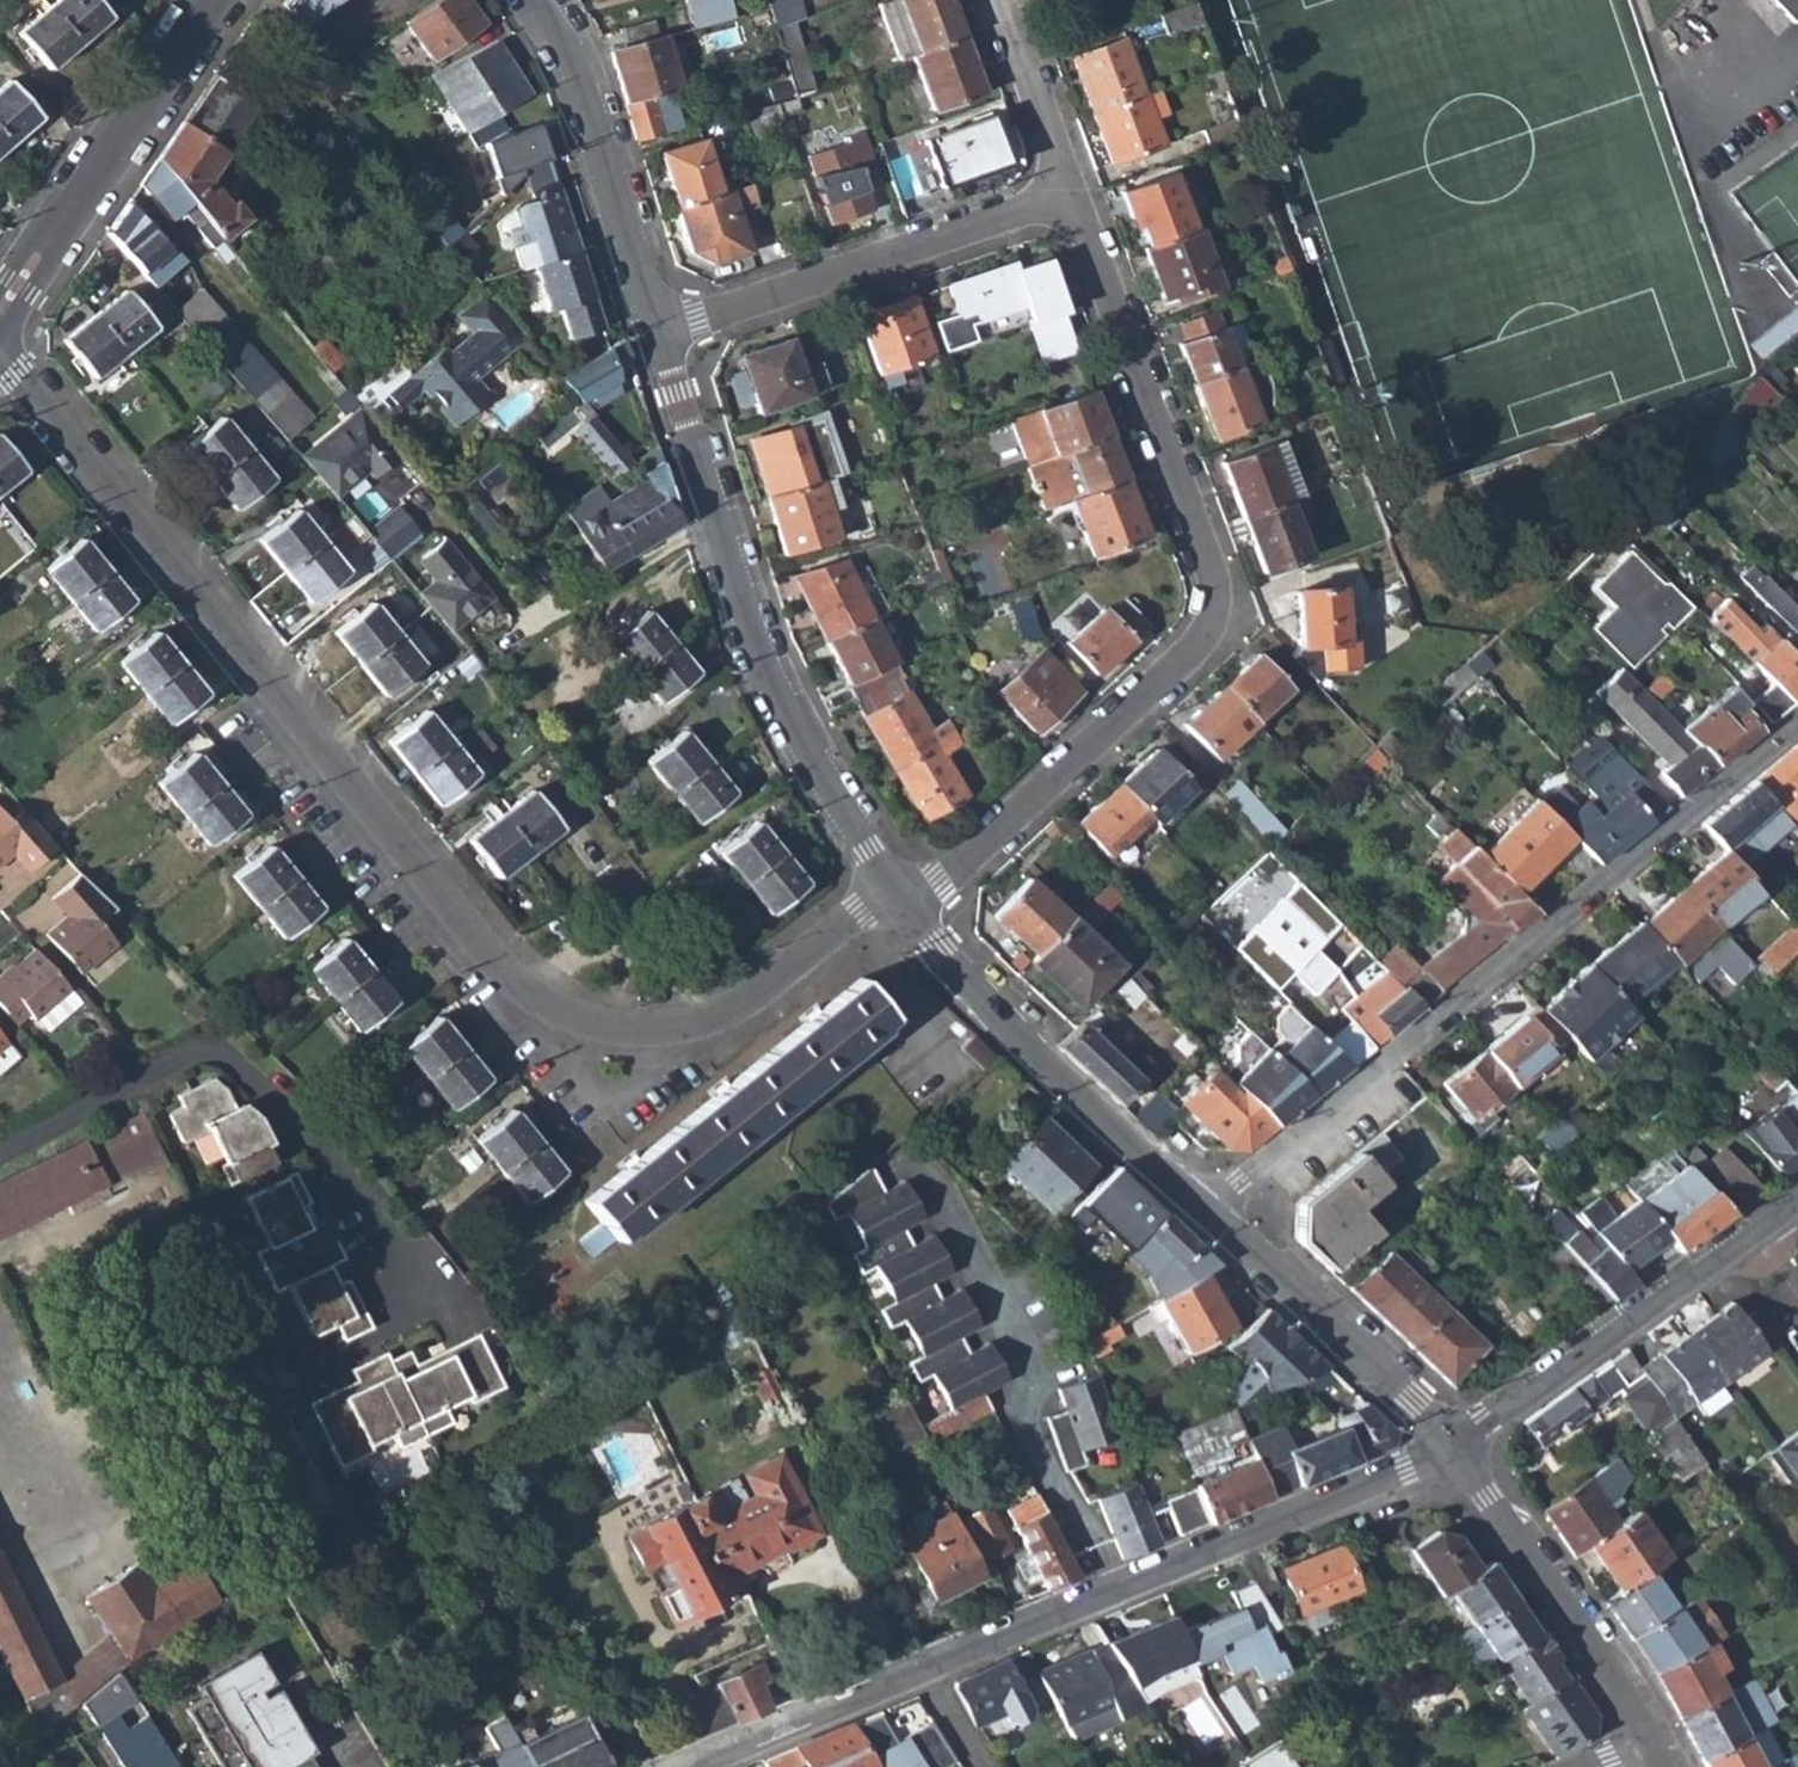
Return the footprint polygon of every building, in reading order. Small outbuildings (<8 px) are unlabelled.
[(78,43),(108,16),(94,0),(53,0),(46,6),(78,43)] [(293,27),(334,0),(282,0),(279,5),(293,27)] [(429,59),(480,23),(464,0),(434,0),(402,23),(429,59)] [(773,28),(791,21),(803,17),(797,0),(764,0),(773,28)] [(897,61),(911,56),(961,38),(948,0),(892,0),(878,5),(897,61)] [(1797,36),(1797,35),(1797,0),(1767,0),(1797,36)] [(1158,16),(1166,38),(1202,25),(1194,3),(1158,16)] [(15,33),(47,70),(78,43),(46,6),(15,33)] [(618,31),(623,47),(661,37),(690,29),(685,11),(618,31)] [(812,91),(791,21),(773,28),(781,56),(794,97),(812,91)] [(608,52),(624,103),(668,89),(676,87),(661,37),(623,47),(608,52)] [(961,38),(911,56),(932,111),(982,94),(961,38)] [(1072,61),(1092,117),(1144,98),(1125,42),(1072,61)] [(428,78),(464,136),(527,96),(494,43),(428,78)] [(745,67),(758,108),(776,102),(794,97),(781,56),(745,67)] [(180,123),(225,155),(257,105),(212,76),(180,123)] [(6,144),(37,117),(7,82),(0,88),(0,136),(6,144)] [(624,103),(636,139),(679,126),(668,89),(624,103)] [(1092,117),(1111,166),(1163,148),(1144,98),(1092,117)] [(740,113),(747,135),(784,124),(776,102),(758,108),(740,113)] [(925,141),(942,188),(1007,164),(991,117),(925,141)] [(490,137),(507,190),(520,178),(518,169),(563,154),(553,120),(520,132),(500,132),(490,137)] [(1202,135),(1208,151),(1243,138),(1237,122),(1202,135)] [(153,163),(218,242),(246,217),(233,201),(229,205),(209,180),(225,155),(180,123),(153,163)] [(809,158),(830,225),(872,211),(859,176),(873,171),(861,135),(846,139),(848,144),(809,158)] [(658,152),(675,207),(718,194),(700,140),(658,152)] [(182,217),(211,252),(220,244),(218,242),(153,163),(137,186),(166,219),(181,206),(186,213),(182,217)] [(1137,218),(1147,248),(1193,232),(1173,176),(1121,196),(1130,220),(1137,218)] [(689,251),(713,263),(748,251),(733,201),(753,195),(750,184),(718,194),(675,207),(689,251)] [(505,231),(517,273),(529,269),(574,254),(552,185),(534,190),(528,195),(530,201),(517,205),(509,211),(514,228),(505,231)] [(103,235),(150,288),(181,260),(128,199),(103,235)] [(431,227),(447,246),(463,232),(447,213),(431,227)] [(1142,250),(1163,306),(1218,286),(1204,250),(1215,246),(1208,227),(1193,232),(1147,248),(1142,250)] [(230,255),(243,271),(256,260),(242,244),(230,255)] [(554,308),(564,341),(598,330),(574,254),(529,269),(543,312),(554,308)] [(1279,276),(1292,272),(1287,258),(1280,261),(1276,270),(1279,276)] [(1014,267),(948,289),(959,320),(952,323),(951,319),(934,325),(944,354),(976,344),(969,325),(1026,306),(1033,323),(1028,325),(1042,364),(1072,353),(1058,315),(1062,313),(1045,264),(1016,273),(1014,267)] [(161,300),(184,327),(210,302),(188,276),(161,300)] [(92,317),(121,352),(153,327),(123,292),(92,317)] [(859,318),(880,377),(933,359),(913,300),(859,318)] [(184,327),(284,441),(310,418),(210,302),(184,327)] [(1763,339),(1773,350),(1797,328),(1797,309),(1763,339)] [(1191,384),(1236,368),(1222,330),(1215,314),(1180,327),(1186,341),(1177,345),(1191,384)] [(63,341),(92,376),(121,352),(92,317),(63,341)] [(1239,325),(1222,330),(1236,368),(1253,361),(1239,325)] [(450,430),(489,398),(473,380),(493,363),(471,337),(445,359),(439,352),(407,379),(385,398),(398,413),(419,395),(450,430)] [(556,377),(574,398),(629,365),(621,339),(556,377)] [(757,413),(807,396),(798,370),(789,340),(739,357),(757,413)] [(385,398),(407,379),(381,352),(341,389),(355,406),(377,389),(385,398)] [(1191,384),(1212,440),(1268,420),(1261,401),(1271,399),(1270,383),(1261,359),(1253,361),(1236,368),(1191,384)] [(813,366),(798,370),(807,396),(821,391),(813,366)] [(1719,421),(1736,439),(1774,392),(1758,375),(1719,421)] [(1050,458),(1054,456),(1109,436),(1092,391),(1010,422),(1027,466),(1050,458)] [(354,471),(360,466),(369,477),(395,454),(361,413),(350,422),(347,419),(308,453),(311,456),(303,463),(333,497),(359,475),(354,471)] [(575,429),(614,476),(629,464),(589,417),(575,429)] [(180,448),(206,482),(244,451),(217,418),(180,448)] [(749,441),(766,497),(832,478),(829,466),(816,421),(749,441)] [(1126,480),(1109,436),(1054,456),(1050,458),(1027,466),(1044,511),(1069,502),(1126,480)] [(23,471),(0,442),(0,489),(23,471)] [(1221,466),(1240,519),(1286,502),(1299,497),(1280,444),(1221,466)] [(642,479),(677,521),(655,449),(629,464),(642,479)] [(206,482),(231,511),(268,481),(244,451),(206,482)] [(766,497),(783,555),(838,539),(829,511),(840,508),(832,478),(766,497)] [(677,521),(642,479),(607,502),(597,486),(570,504),(565,496),(556,503),(600,571),(678,525),(677,521)] [(1069,502),(1090,558),(1146,536),(1126,480),(1069,502)] [(1240,519),(1261,575),(1306,558),(1286,502),(1240,519)] [(394,508),(364,533),(376,547),(405,520),(394,508)] [(256,542),(281,573),(319,543),(293,512),(256,542)] [(405,520),(376,547),(388,561),(418,535),(405,520)] [(41,569),(67,602),(105,572),(79,540),(41,569)] [(438,575),(434,579),(416,593),(449,631),(490,596),(443,540),(423,557),(425,560),(438,575)] [(281,573),(306,604),(344,575),(319,543),(281,573)] [(1618,667),(1623,672),(1662,634),(1656,628),(1662,623),(1667,629),(1691,606),(1632,545),(1596,580),(1616,601),(1584,632),(1618,667)] [(438,575),(425,560),(421,563),(434,579),(438,575)] [(794,577),(825,641),(869,619),(871,618),(843,561),(794,577)] [(1797,655),(1797,611),(1796,610),(1752,564),(1738,578),(1789,629),(1794,634),(1785,642),(1797,655)] [(67,602),(92,632),(129,602),(105,572),(67,602)] [(1321,649),(1321,672),(1353,671),(1352,624),(1343,624),(1342,591),(1298,593),(1300,649),(1321,649)] [(1724,599),(1757,634),(1764,628),(1730,593),(1724,599)] [(1724,599),(1704,618),(1788,705),(1797,697),(1797,663),(1764,628),(1757,634),(1724,599)] [(331,634),(358,667),(395,637),(368,604),(331,634)] [(1065,646),(1095,677),(1145,631),(1122,605),(1107,618),(1102,614),(1065,646)] [(608,641),(633,672),(670,643),(644,611),(608,641)] [(891,662),(869,619),(825,641),(846,683),(891,662)] [(1789,629),(1780,638),(1785,642),(1794,634),(1789,629)] [(117,663),(142,694),(180,664),(155,633),(117,663)] [(358,667),(382,697),(418,667),(395,637),(358,667)] [(633,672),(657,702),(693,671),(670,643),(633,672)] [(996,694),(1032,733),(1077,693),(1041,654),(996,694)] [(1222,688),(1252,722),(1289,689),(1257,655),(1222,688)] [(142,694),(167,725),(205,695),(180,664),(142,694)] [(1657,775),(1676,798),(1714,766),(1677,728),(1623,672),(1618,667),(1594,691),(1663,762),(1669,763),(1657,775)] [(1449,702),(1466,682),(1455,672),(1437,692),(1449,702)] [(1727,686),(1677,728),(1714,766),(1755,732),(1737,710),(1743,705),(1727,686)] [(1182,725),(1215,760),(1254,724),(1252,722),(1222,688),(1182,725)] [(862,717),(892,769),(954,733),(946,721),(928,731),(906,693),(862,717)] [(385,744),(410,775),(448,744),(423,714),(385,744)] [(645,759),(669,790),(705,761),(680,731),(645,759)] [(892,769),(920,817),(962,792),(941,754),(959,743),(954,733),(892,769)] [(1790,826),(1797,819),(1797,743),(1752,781),(1775,808),(1790,826)] [(410,775),(436,806),(474,775),(448,744),(410,775)] [(1147,819),(1154,826),(1192,790),(1155,751),(1117,787),(1147,819)] [(156,784),(182,816),(219,786),(193,754),(156,784)] [(1347,778),(1359,791),(1386,766),(1373,754),(1347,778)] [(1600,767),(1613,780),(1622,789),(1648,822),(1664,808),(1614,755),(1600,767)] [(669,790),(693,819),(728,792),(705,761),(669,790)] [(1593,798),(1585,804),(1596,817),(1589,824),(1612,851),(1648,822),(1622,789),(1613,780),(1600,767),(1579,784),(1593,798)] [(1231,791),(1271,834),(1282,824),(1243,781),(1231,791)] [(1721,852),(1775,808),(1752,781),(1698,826),(1721,852)] [(182,816),(207,847),(244,817),(219,786),(182,816)] [(1076,825),(1106,857),(1147,819),(1117,787),(1076,825)] [(498,817),(527,854),(558,828),(529,792),(498,817)] [(1535,802),(1477,856),(1514,894),(1572,841),(1557,824),(1535,802)] [(1583,802),(1557,824),(1572,841),(1595,864),(1612,851),(1589,824),(1596,817),(1585,804),(1583,802)] [(14,850),(30,868),(54,846),(18,806),(6,817),(0,809),(0,862),(14,850)] [(1431,885),(1454,909),(1458,934),(1399,987),(1422,1009),(1535,916),(1514,894),(1477,856),(1436,816),(1423,828),(1434,839),(1438,836),(1442,840),(1434,849),(1450,866),(1431,885)] [(466,844),(495,880),(527,854),(498,817),(466,844)] [(718,852),(742,883),(778,854),(754,823),(718,852)] [(232,877),(258,909),(295,879),(269,848),(232,877)] [(1677,889),(1714,928),(1757,891),(1723,853),(1677,889)] [(742,883),(768,914),(803,885),(778,854),(742,883)] [(1286,1006),(1295,1016),(1318,993),(1362,950),(1266,854),(1196,918),(1286,1006)] [(48,932),(82,970),(116,940),(101,922),(116,909),(78,873),(52,895),(69,913),(48,932)] [(258,909),(283,939),(319,909),(295,879),(258,909)] [(993,917),(1034,958),(1070,921),(1028,880),(993,917)] [(1677,889),(1637,926),(1673,964),(1673,965),(1714,928),(1677,889)] [(1028,964),(1076,1011),(1117,968),(1070,921),(1034,958),(1028,964)] [(1623,1005),(1673,964),(1637,926),(1636,924),(1585,966),(1623,1005)] [(1759,978),(1797,946),(1797,936),(1792,929),(1748,966),(1759,978)] [(308,969),(333,1000),(369,971),(344,939),(308,969)] [(15,1021),(29,1008),(35,1014),(37,1012),(69,983),(35,944),(1,975),(0,974),(0,1004),(15,1021)] [(1585,966),(1538,1012),(1568,1042),(1584,1059),(1605,1080),(1614,1071),(1615,1063),(1598,1046),(1631,1014),(1623,1005),(1585,966)] [(333,1000),(357,1030),(393,1001),(369,971),(333,1000)] [(1144,998),(1156,986),(1140,971),(1128,983),(1144,998)] [(1367,1019),(1387,1038),(1422,1009),(1399,987),(1385,972),(1357,999),(1372,1015),(1367,1019)] [(583,1203),(612,1239),(639,1217),(644,1223),(679,1194),(675,1188),(731,1143),(735,1149),(771,1120),(766,1114),(822,1069),(827,1075),(861,1047),(856,1041),(887,1016),(857,980),(583,1203)] [(80,996),(69,983),(37,1012),(48,1025),(80,996)] [(1117,993),(1134,1009),(1144,998),(1128,983),(1117,993)] [(1372,1050),(1318,993),(1295,1016),(1349,1069),(1372,1050)] [(1267,1049),(1316,1096),(1339,1077),(1349,1069),(1295,1016),(1286,1006),(1274,1017),(1276,1030),(1281,1037),(1267,1049)] [(1482,1052),(1512,1087),(1535,1068),(1545,1080),(1563,1066),(1553,1054),(1568,1042),(1538,1012),(1535,1008),(1482,1052)] [(1056,1049),(1119,1107),(1141,1083),(1104,1048),(1108,1043),(1102,1038),(1098,1042),(1090,1035),(1104,1020),(1095,1013),(1056,1049)] [(399,1049),(424,1081),(460,1052),(435,1020),(399,1049)] [(1221,1073),(1242,1093),(1245,1096),(1278,1127),(1315,1097),(1316,1096),(1267,1049),(1248,1031),(1234,1047),(1234,1061),(1221,1073)] [(424,1081),(448,1111),(484,1081),(460,1052),(424,1081)] [(1443,1085),(1472,1120),(1512,1087),(1482,1052),(1443,1085)] [(1227,1152),(1247,1153),(1278,1127),(1245,1096),(1242,1093),(1238,1097),(1212,1072),(1179,1106),(1227,1152)] [(221,1166),(230,1184),(275,1162),(267,1145),(272,1143),(257,1116),(245,1122),(240,1110),(238,1110),(229,1092),(214,1079),(180,1096),(186,1108),(171,1115),(184,1142),(211,1129),(228,1163),(221,1166)] [(1154,1130),(1175,1104),(1157,1090),(1136,1115),(1154,1130)] [(240,1110),(245,1122),(257,1116),(247,1107),(240,1110)] [(1789,1126),(1771,1107),(1743,1132),(1786,1176),(1797,1167),(1797,1118),(1789,1126)] [(140,1112),(81,1141),(92,1164),(106,1190),(165,1161),(140,1112)] [(474,1142),(497,1173),(534,1143),(510,1113),(474,1142)] [(1000,1168),(1050,1213),(1093,1167),(1042,1120),(1000,1168)] [(1537,1140),(1551,1156),(1574,1135),(1559,1121),(1537,1140)] [(1295,1242),(1328,1271),(1373,1233),(1358,1217),(1394,1186),(1384,1174),(1401,1160),(1380,1135),(1295,1205),(1295,1242)] [(64,1202),(70,1213),(107,1194),(106,1190),(92,1164),(81,1141),(0,1182),(0,1234),(64,1202)] [(497,1173),(522,1204),(559,1175),(534,1143),(497,1173)] [(1703,1184),(1684,1163),(1681,1160),(1673,1151),(1663,1161),(1660,1157),(1624,1183),(1641,1198),(1655,1215),(1663,1225),(1672,1236),(1682,1251),(1731,1215),(1703,1184)] [(1514,1193),(1534,1174),(1517,1157),(1497,1175),(1514,1193)] [(1731,1215),(1755,1198),(1763,1192),(1731,1160),(1703,1184),(1731,1215)] [(845,1212),(864,1248),(902,1228),(924,1216),(905,1179),(882,1192),(868,1166),(822,1203),(831,1220),(845,1212)] [(257,1253),(267,1272),(334,1239),(324,1220),(314,1225),(309,1228),(294,1198),(299,1195),(305,1193),(295,1173),(245,1197),(269,1247),(257,1253)] [(1120,1197),(1140,1215),(1152,1201),(1132,1183),(1120,1197)] [(299,1195),(294,1198),(309,1228),(314,1225),(299,1195)] [(1612,1254),(1625,1271),(1672,1236),(1663,1225),(1655,1215),(1641,1198),(1617,1216),(1603,1197),(1580,1214),(1612,1254)] [(1130,1225),(1166,1257),(1180,1270),(1190,1261),(1195,1265),(1207,1252),(1152,1201),(1140,1215),(1130,1225)] [(1564,1245),(1615,1299),(1636,1284),(1625,1271),(1612,1254),(1603,1262),(1558,1215),(1546,1226),(1564,1245)] [(1527,1243),(1595,1314),(1615,1299),(1564,1245),(1546,1226),(1527,1243)] [(874,1266),(893,1302),(931,1282),(952,1270),(933,1233),(911,1246),(902,1228),(864,1248),(850,1256),(860,1274),(874,1266)] [(334,1239),(267,1272),(276,1292),(288,1286),(312,1335),(336,1324),(345,1341),(370,1328),(347,1281),(342,1284),(337,1287),(327,1267),(332,1264),(343,1258),(334,1239)] [(1369,1269),(1357,1280),(1349,1290),(1411,1347),(1446,1308),(1387,1254),(1371,1271),(1369,1269)] [(1158,1264),(1178,1283),(1195,1265),(1190,1261),(1180,1270),(1166,1257),(1158,1264)] [(332,1264),(327,1267),(337,1287),(342,1284),(332,1264)] [(1336,1279),(1349,1290),(1357,1280),(1347,1270),(1336,1279)] [(1185,1331),(1195,1349),(1232,1330),(1201,1275),(1154,1301),(1164,1319),(1169,1317),(1179,1334),(1185,1331)] [(902,1320),(922,1356),(960,1336),(980,1324),(961,1288),(940,1299),(931,1282),(893,1302),(879,1310),(889,1328),(902,1320)] [(1686,1335),(1721,1384),(1767,1351),(1762,1343),(1744,1319),(1732,1302),(1686,1335)] [(1411,1347),(1452,1383),(1487,1344),(1446,1308),(1411,1347)] [(1269,1310),(1240,1339),(1250,1359),(1237,1366),(1234,1374),(1248,1402),(1298,1380),(1332,1367),(1269,1310)] [(1762,1343),(1772,1336),(1754,1312),(1744,1319),(1762,1343)] [(1120,1322),(1086,1339),(1093,1357),(1106,1348),(1109,1340),(1116,1337),(1123,1328),(1120,1322)] [(1674,1418),(1721,1384),(1686,1335),(1640,1368),(1644,1373),(1662,1400),(1667,1408),(1674,1417),(1674,1418)] [(408,1353),(389,1362),(425,1435),(450,1422),(443,1406),(467,1394),(470,1401),(502,1385),(477,1336),(428,1360),(431,1365),(417,1372),(414,1366),(408,1353)] [(931,1374),(951,1410),(962,1404),(984,1393),(1009,1379),(990,1342),(969,1353),(960,1336),(922,1356),(908,1364),(918,1382),(931,1374)] [(1526,1422),(1542,1446),(1620,1390),(1646,1433),(1648,1431),(1652,1437),(1676,1421),(1674,1418),(1674,1417),(1667,1408),(1662,1400),(1644,1373),(1640,1368),(1627,1349),(1526,1422)] [(399,1447),(425,1435),(389,1362),(385,1353),(351,1370),(357,1381),(361,1388),(344,1396),(340,1388),(308,1404),(338,1466),(370,1450),(367,1443),(391,1431),(399,1447)] [(428,1360),(414,1366),(417,1372),(431,1365),(428,1360)] [(744,1377),(760,1407),(778,1396),(762,1367),(744,1377)] [(1332,1367),(1298,1380),(1311,1393),(1343,1379),(1332,1367)] [(1082,1450),(1120,1436),(1108,1400),(1099,1374),(1058,1388),(1066,1410),(1047,1417),(1067,1472),(1088,1464),(1082,1450)] [(357,1381),(340,1388),(344,1396),(361,1388),(357,1381)] [(962,1404),(969,1419),(991,1407),(984,1393),(962,1404)] [(874,1416),(892,1450),(921,1435),(917,1428),(903,1401),(874,1416)] [(949,1430),(969,1419),(962,1404),(951,1410),(941,1415),(949,1430)] [(1341,1421),(1344,1428),(1294,1449),(1284,1426),(1250,1440),(1258,1460),(1274,1498),(1397,1446),(1401,1432),(1372,1405),(1353,1424),(1350,1417),(1341,1421)] [(1235,1408),(1202,1422),(1207,1436),(1223,1429),(1225,1435),(1244,1427),(1235,1408)] [(925,1443),(949,1430),(941,1415),(917,1428),(921,1435),(925,1443)] [(1650,1438),(1679,1481),(1705,1463),(1676,1421),(1652,1437),(1650,1438)] [(1790,1482),(1797,1479),(1797,1481),(1797,1431),(1770,1451),(1790,1482)] [(692,1498),(731,1572),(733,1571),(780,1547),(781,1548),(813,1531),(772,1456),(741,1472),(752,1494),(740,1500),(729,1479),(692,1498)] [(1258,1460),(1195,1485),(1196,1488),(1211,1523),(1274,1498),(1258,1460)] [(1544,1509),(1576,1555),(1591,1544),(1619,1525),(1605,1504),(1616,1496),(1608,1484),(1614,1478),(1606,1468),(1544,1509)] [(1115,1539),(1123,1559),(1162,1543),(1137,1482),(1098,1498),(1115,1539)] [(1211,1523),(1196,1488),(1167,1500),(1182,1535),(1211,1523)] [(379,1502),(393,1528),(409,1519),(395,1494),(379,1502)] [(1009,1512),(1028,1549),(1044,1579),(1049,1590),(1081,1577),(1073,1561),(1039,1496),(1009,1512)] [(656,1557),(686,1615),(739,1587),(741,1586),(733,1571),(731,1572),(692,1498),(625,1536),(640,1565),(656,1557)] [(1715,1512),(1720,1521),(1737,1510),(1731,1501),(1715,1512)] [(904,1539),(928,1583),(936,1598),(955,1588),(981,1573),(943,1502),(926,1512),(932,1524),(904,1539)] [(904,1539),(932,1524),(926,1512),(924,1508),(911,1516),(914,1520),(899,1529),(904,1539)] [(1609,1562),(1625,1586),(1649,1569),(1659,1562),(1668,1556),(1637,1512),(1619,1525),(1591,1544),(1606,1564),(1609,1562)] [(972,1531),(989,1561),(1010,1550),(994,1520),(972,1531)] [(1415,1550),(1447,1597),(1453,1593),(1481,1572),(1455,1539),(1439,1534),(1415,1550)] [(90,1597),(113,1633),(131,1660),(229,1594),(204,1556),(183,1571),(166,1546),(90,1597)] [(1286,1570),(1304,1612),(1361,1588),(1343,1546),(1286,1570)] [(1031,1586),(1044,1579),(1028,1549),(1015,1557),(1031,1586)] [(1453,1593),(1477,1629),(1520,1598),(1495,1562),(1481,1572),(1453,1593)] [(1659,1562),(1649,1569),(1676,1609),(1687,1602),(1659,1562)] [(1634,1639),(1676,1609),(1649,1569),(1625,1586),(1606,1599),(1634,1639)] [(21,1695),(59,1675),(7,1572),(0,1576),(0,1653),(21,1695)] [(966,1607),(955,1588),(936,1598),(928,1583),(919,1589),(937,1622),(966,1607)] [(1248,1665),(1255,1683),(1273,1677),(1288,1672),(1279,1649),(1275,1650),(1263,1622),(1256,1624),(1248,1605),(1177,1633),(1172,1622),(1184,1617),(1173,1589),(1107,1617),(1128,1665),(1184,1643),(1192,1663),(1217,1653),(1226,1674),(1248,1665)] [(1687,1602),(1676,1609),(1701,1647),(1713,1640),(1722,1636),(1697,1594),(1687,1602)] [(1471,1676),(1501,1664),(1543,1633),(1520,1598),(1477,1629),(1451,1640),(1458,1660),(1471,1676)] [(1657,1672),(1701,1647),(1676,1609),(1634,1639),(1657,1672)] [(1028,1651),(1075,1740),(1121,1719),(1119,1716),(1146,1704),(1095,1622),(1028,1651)] [(113,1633),(59,1675),(74,1707),(117,1672),(131,1660),(113,1633)] [(1511,1699),(1519,1712),(1536,1704),(1573,1676),(1543,1633),(1501,1664),(1521,1693),(1511,1699)] [(1657,1672),(1681,1717),(1725,1693),(1714,1671),(1726,1664),(1713,1640),(1701,1647),(1657,1672)] [(952,1683),(975,1726),(995,1713),(1001,1709),(1004,1716),(1010,1720),(1022,1714),(1027,1707),(1026,1704),(1048,1696),(1028,1651),(952,1683)] [(247,1655),(195,1686),(204,1700),(185,1711),(218,1766),(314,1766),(247,1655)] [(757,1661),(716,1678),(718,1683),(702,1690),(718,1725),(770,1704),(759,1676),(762,1674),(757,1661)] [(74,1707),(59,1675),(21,1695),(41,1735),(74,1707)] [(1573,1676),(1536,1704),(1525,1711),(1537,1727),(1541,1724),(1563,1755),(1593,1733),(1599,1715),(1573,1676)] [(1704,1759),(1746,1735),(1765,1726),(1772,1722),(1749,1680),(1725,1693),(1681,1717),(1704,1759)] [(761,1760),(767,1766),(794,1766),(805,1760),(809,1766),(876,1766),(875,1764),(879,1762),(883,1766),(943,1766),(957,1758),(932,1720),(899,1741),(893,1744),(886,1733),(891,1730),(879,1710),(761,1760)] [(532,1766),(611,1766),(581,1711),(534,1733),(526,1718),(508,1726),(514,1736),(527,1757),(532,1766)] [(1765,1726),(1746,1735),(1704,1759),(1708,1766),(1763,1766),(1752,1745),(1770,1735),(1765,1726)] [(891,1730),(886,1733),(893,1744),(899,1741),(891,1730)] [(1752,1745),(1763,1766),(1773,1766),(1784,1761),(1770,1735),(1752,1745)] [(527,1757),(514,1736),(494,1746),(505,1766),(532,1766),(527,1757)] [(1787,1759),(1791,1766),(1797,1766),(1797,1756),(1797,1754),(1787,1759)]
